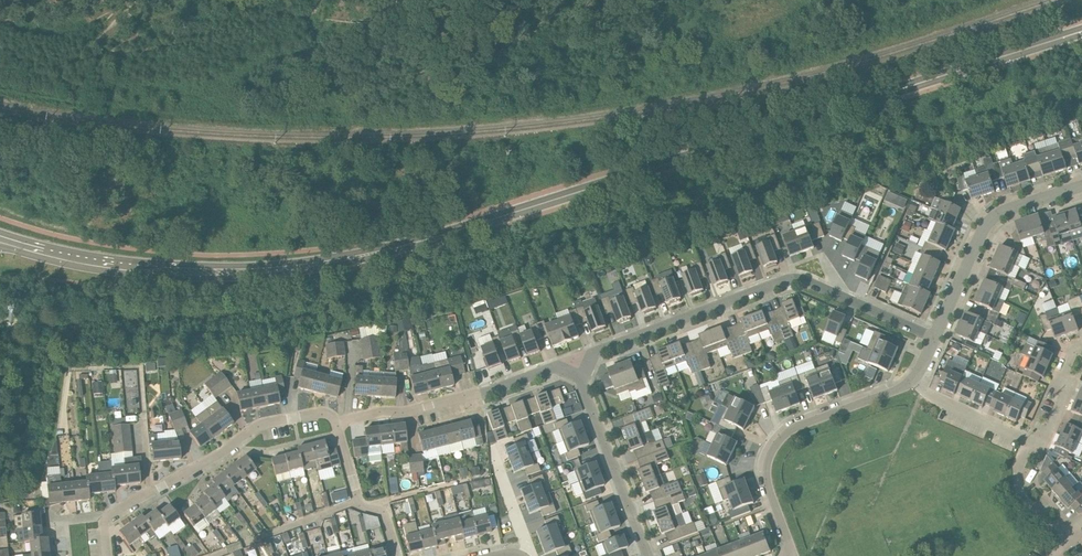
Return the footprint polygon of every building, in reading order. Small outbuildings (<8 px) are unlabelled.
[(1062,131),(1068,129),(1066,123),(1060,125),(1062,131)] [(1061,133),(1058,125),(1051,128),(1052,132),(1057,134),(1061,133)] [(1081,165),(1081,136),(1071,139),(1065,141),(1070,157),(1076,155),(1079,165),(1081,165)] [(1047,147),(1055,173),(1067,169),(1064,159),(1070,157),(1065,141),(1058,143),(1047,147)] [(1044,177),(1055,173),(1047,147),(1029,153),(1034,168),(1040,167),(1044,177)] [(1013,165),(1019,185),(1031,181),(1028,171),(1034,168),(1029,153),(1022,155),(1024,162),(1013,165)] [(984,161),(986,166),(975,170),(983,196),(995,192),(992,182),(998,180),(993,164),(994,164),(992,158),(984,161)] [(1008,188),(1019,185),(1013,165),(1011,158),(994,164),(993,164),(998,180),(1004,178),(1008,188)] [(972,200),(983,196),(975,170),(957,175),(962,191),(968,189),(972,200)] [(888,192),(884,201),(892,204),(896,195),(888,192)] [(935,198),(931,208),(933,209),(938,211),(957,220),(961,209),(956,207),(959,201),(953,198),(949,196),(946,195),(944,194),(941,200),(935,198)] [(933,209),(928,220),(938,224),(938,223),(952,230),(953,229),(957,220),(938,211),(933,209)] [(1080,221),(1077,210),(1065,214),(1073,241),(1081,238),(1081,220),(1080,221)] [(841,211),(830,236),(842,242),(843,239),(849,225),(852,219),(853,217),(841,211)] [(1055,245),(1055,246),(1073,241),(1065,214),(1053,218),(1056,228),(1050,230),(1055,245)] [(818,215),(811,218),(814,224),(821,221),(818,215)] [(1044,234),(1044,232),(1039,215),(1027,219),(1033,238),(1044,234)] [(1021,241),(1033,238),(1027,219),(1015,223),(1018,233),(1012,235),(1014,242),(1013,244),(1023,249),(1021,241)] [(906,222),(903,229),(908,231),(912,224),(906,222)] [(819,223),(813,226),(818,239),(824,237),(825,236),(820,223),(819,223)] [(938,224),(933,233),(951,241),(956,230),(953,229),(952,230),(938,223),(938,224)] [(850,242),(843,256),(855,262),(856,259),(862,245),(866,236),(854,231),(856,228),(849,225),(843,239),(850,242)] [(807,228),(795,232),(803,253),(814,248),(812,241),(818,239),(813,226),(807,228)] [(1055,245),(1050,230),(1044,232),(1044,234),(1048,247),(1055,245)] [(738,233),(741,240),(748,238),(745,231),(738,233)] [(795,232),(783,237),(791,257),(803,253),(795,232)] [(925,241),(923,248),(941,256),(944,250),(946,251),(951,241),(933,233),(929,243),(925,241)] [(780,250),(781,250),(775,234),(768,237),(769,242),(757,247),(764,268),(767,267),(767,268),(766,268),(767,269),(777,265),(776,265),(776,264),(778,263),(774,251),(780,249),(780,250)] [(897,243),(893,252),(902,256),(904,251),(900,249),(902,245),(897,243)] [(755,259),(756,259),(751,244),(743,247),(745,252),(732,256),(739,276),(739,277),(742,276),(742,278),(752,275),(752,274),(751,273),(754,272),(753,271),(749,261),(755,258),(755,259)] [(996,257),(1013,265),(1018,267),(1023,256),(1025,257),(1025,256),(1023,249),(1013,244),(1011,250),(1001,246),(996,257)] [(862,245),(856,259),(862,262),(856,276),(868,281),(880,254),(868,248),(862,245)] [(922,255),(918,265),(936,273),(941,263),(938,262),(941,256),(923,248),(920,254),(922,255)] [(720,261),(707,266),(715,286),(717,285),(718,287),(717,287),(717,288),(728,284),(727,283),(726,282),(728,281),(724,270),(730,268),(730,269),(732,268),(726,253),(718,256),(720,261)] [(1027,284),(1008,276),(1013,265),(996,257),(991,268),(1000,273),(998,279),(1012,285),(1013,285),(1024,290),(1027,284)] [(706,278),(707,277),(701,262),(693,265),(695,270),(682,275),(690,295),(689,295),(690,296),(692,295),(693,296),(692,296),(692,297),(703,293),(702,292),(702,293),(701,291),(704,290),(703,290),(699,279),(705,277),(706,278)] [(885,262),(881,273),(888,276),(891,270),(889,270),(891,266),(891,265),(885,262)] [(913,263),(908,273),(913,275),(914,275),(932,283),(936,273),(918,265),(913,263)] [(908,273),(904,283),(907,284),(907,285),(913,287),(927,293),(928,292),(932,283),(914,275),(913,275),(908,273)] [(880,275),(874,288),(880,290),(886,278),(880,275)] [(679,300),(681,299),(673,278),(661,283),(659,278),(651,281),(656,296),(658,296),(657,295),(663,293),(668,304),(670,303),(670,304),(670,305),(680,301),(679,301),(679,300)] [(886,278),(880,290),(886,293),(892,281),(886,278)] [(980,291),(1005,302),(1010,291),(1012,285),(1019,288),(1013,285),(1012,285),(998,279),(995,284),(985,280),(980,291)] [(1054,280),(1048,282),(1051,289),(1057,286),(1054,280)] [(902,293),(902,294),(926,304),(931,294),(928,292),(927,293),(913,287),(907,285),(902,293)] [(656,307),(656,308),(649,288),(636,292),(634,287),(626,290),(632,305),(633,305),(632,304),(638,302),(642,313),(645,312),(645,314),(645,315),(655,311),(655,310),(654,309),(657,308),(656,307)] [(1000,313),(1005,302),(980,291),(975,303),(985,307),(983,313),(997,319),(1000,313)] [(902,294),(897,304),(904,307),(921,315),(926,304),(902,294)] [(1081,303),(1079,296),(1073,299),(1079,314),(1081,313),(1081,303)] [(608,314),(614,311),(618,323),(620,322),(621,323),(620,324),(631,320),(630,320),(629,318),(631,318),(624,297),(611,302),(609,297),(601,300),(607,315),(608,315),(608,314)] [(1060,316),(1067,335),(1079,331),(1073,316),(1079,314),(1073,299),(1067,301),(1071,312),(1060,316)] [(774,312),(784,340),(794,336),(791,328),(792,328),(790,323),(806,317),(803,307),(797,309),(793,300),(782,305),(783,309),(775,312),(774,311),(774,312)] [(577,309),(582,324),(583,324),(582,323),(588,321),(593,331),(592,331),(592,332),(595,331),(595,333),(595,334),(605,330),(605,329),(604,329),(604,328),(606,327),(606,326),(598,307),(586,312),(584,307),(577,309)] [(559,321),(567,343),(573,340),(579,337),(575,326),(581,323),(582,324),(577,309),(569,312),(571,317),(559,321)] [(775,343),(784,340),(774,312),(773,312),(765,316),(763,312),(752,316),(759,335),(769,331),(771,336),(772,335),(775,343)] [(842,344),(847,331),(841,328),(846,317),(834,312),(825,332),(837,337),(835,341),(842,344)] [(997,319),(983,313),(980,319),(966,313),(961,324),(986,335),(987,335),(992,324),(995,325),(997,319)] [(1056,340),(1067,335),(1060,316),(1048,320),(1046,314),(1040,316),(1042,321),(1046,332),(1052,329),(1056,340)] [(749,338),(759,335),(752,316),(740,320),(742,324),(733,328),(733,327),(732,327),(743,355),(753,352),(749,344),(750,343),(749,338)] [(410,319),(412,325),(419,323),(417,317),(410,319)] [(412,331),(410,319),(397,322),(400,333),(412,331)] [(560,344),(560,345),(567,343),(559,321),(546,326),(544,321),(537,324),(543,339),(543,338),(549,336),(553,347),(560,344)] [(361,339),(378,337),(388,335),(386,323),(359,328),(361,339)] [(532,331),(521,335),(524,345),(528,356),(541,352),(541,351),(540,351),(536,340),(542,338),(542,339),(543,339),(537,324),(531,326),(532,330),(532,331)] [(981,346),(986,335),(961,324),(956,335),(966,340),(963,346),(974,350),(978,352),(980,347),(981,346)] [(734,359),(743,355),(732,327),(732,328),(723,331),(722,327),(710,331),(718,350),(728,346),(730,351),(731,351),(734,359)] [(350,330),(352,337),(358,335),(357,328),(350,330)] [(513,338),(502,342),(505,351),(509,362),(508,362),(509,363),(521,358),(521,357),(517,347),(523,344),(524,345),(521,335),(519,330),(511,332),(513,338)] [(707,354),(718,350),(710,331),(699,336),(701,340),(692,343),(691,343),(702,371),(711,367),(708,359),(709,359),(707,354)] [(875,332),(867,349),(874,352),(893,360),(898,349),(891,346),(893,339),(882,334),(875,332)] [(505,351),(502,342),(499,336),(492,339),(494,344),(482,348),(486,359),(483,359),(487,368),(489,367),(489,368),(489,369),(502,364),(502,363),(502,364),(498,353),(504,351),(504,352),(505,351)] [(361,347),(379,345),(378,337),(361,339),(360,339),(361,347)] [(1022,354),(1030,358),(1048,366),(1054,355),(1051,354),(1053,348),(1038,341),(1035,347),(1027,343),(1022,354)] [(326,351),(344,349),(343,342),(325,344),(326,351)] [(692,375),(702,371),(691,343),(691,344),(682,347),(680,343),(669,347),(676,366),(686,362),(688,367),(689,366),(692,375)] [(955,343),(952,348),(958,351),(960,345),(955,343)] [(361,347),(362,354),(380,352),(379,345),(361,347)] [(846,354),(848,347),(842,345),(839,351),(846,354)] [(666,370),(676,366),(669,347),(658,351),(659,355),(651,359),(650,358),(650,359),(660,387),(670,383),(667,375),(668,374),(666,370)] [(344,349),(326,351),(327,358),(345,356),(344,349)] [(409,370),(409,367),(407,351),(400,352),(402,371),(409,370)] [(380,352),(362,354),(363,360),(381,358),(380,352)] [(395,371),(402,371),(400,352),(393,353),(395,371)] [(869,363),(888,372),(893,360),(874,352),(869,363)] [(776,358),(774,354),(771,353),(766,354),(769,361),(776,358)] [(454,357),(458,375),(465,373),(461,356),(454,357)] [(434,363),(441,389),(454,386),(451,377),(458,375),(454,357),(447,359),(434,363)] [(1048,366),(1030,358),(1023,376),(1038,382),(1040,376),(1043,378),(1048,366)] [(298,388),(311,391),(316,373),(303,370),(305,362),(298,360),(297,367),(294,377),(301,379),(298,388)] [(755,365),(754,362),(750,360),(746,362),(748,368),(755,365)] [(943,389),(955,395),(956,392),(956,391),(963,377),(964,374),(966,370),(965,370),(966,368),(949,360),(940,381),(946,383),(943,389)] [(620,366),(629,391),(630,393),(638,390),(639,392),(646,389),(643,380),(647,379),(640,362),(639,362),(639,363),(633,366),(631,361),(620,366)] [(428,392),(441,389),(434,363),(428,364),(426,363),(422,364),(421,366),(428,392)] [(415,396),(428,392),(421,366),(420,364),(409,367),(409,370),(409,374),(415,396)] [(355,396),(369,396),(370,377),(362,377),(363,366),(354,366),(354,378),(356,378),(356,385),(355,396)] [(629,391),(620,366),(608,370),(609,375),(602,377),(606,390),(614,387),(617,395),(629,391)] [(818,375),(826,395),(838,391),(835,384),(848,380),(843,366),(830,371),(830,370),(818,375)] [(735,373),(733,369),(730,367),(726,369),(728,375),(735,373)] [(215,376),(226,391),(231,386),(221,372),(215,376)] [(311,391),(323,395),(328,376),(316,373),(311,391)] [(117,374),(109,375),(110,384),(118,383),(117,374)] [(960,397),(972,402),(981,381),(964,374),(963,377),(956,391),(956,392),(962,394),(960,397)] [(803,390),(805,396),(812,393),(814,399),(826,395),(818,375),(807,379),(807,380),(800,382),(803,390)] [(209,380),(220,395),(226,391),(215,376),(209,380)] [(263,388),(267,406),(280,404),(278,394),(285,393),(283,382),(282,376),(274,377),(276,385),(263,388)] [(328,376),(323,395),(337,398),(342,380),(328,376)] [(781,389),(789,409),(800,404),(796,392),(803,390),(800,382),(798,376),(791,379),(779,383),(781,389)] [(369,396),(381,397),(383,378),(370,377),(369,396)] [(383,378),(381,397),(395,398),(396,379),(383,378)] [(220,395),(209,380),(204,384),(215,398),(220,395)] [(984,404),(990,407),(998,389),(981,381),(972,402),(983,407),(984,404)] [(104,393),(103,382),(92,383),(93,394),(104,393)] [(757,406),(765,403),(760,390),(758,385),(750,388),(757,406)] [(772,401),(777,413),(789,409),(781,389),(769,393),(767,387),(760,390),(765,403),(772,401)] [(254,409),(267,406),(263,388),(250,390),(254,409)] [(197,396),(204,402),(211,395),(204,389),(197,396)] [(546,393),(535,397),(535,398),(540,412),(544,425),(556,421),(564,418),(559,405),(564,403),(559,389),(549,393),(546,394),(546,393)] [(994,412),(1005,417),(1015,396),(998,389),(990,407),(995,409),(994,412)] [(241,412),(254,409),(250,390),(237,393),(241,412)] [(661,393),(655,395),(658,402),(663,399),(661,393)] [(1015,396),(1005,417),(1017,422),(1019,416),(1025,419),(1032,404),(1015,396)] [(522,402),(511,406),(511,407),(516,420),(521,434),(532,429),(527,416),(540,412),(535,398),(525,401),(525,402),(522,403),(522,402)] [(755,407),(736,398),(730,409),(750,418),(755,407)] [(206,409),(223,432),(233,424),(217,401),(206,409)] [(1077,401),(1072,412),(1075,414),(1073,420),(1081,424),(1081,403),(1077,401)] [(581,410),(579,403),(574,405),(572,409),(574,413),(581,410)] [(662,405),(654,408),(657,415),(665,412),(662,405)] [(498,411),(487,415),(494,435),(497,442),(508,438),(503,425),(516,420),(511,407),(501,410),(498,411)] [(627,441),(646,434),(641,423),(646,422),(646,421),(654,418),(651,408),(622,419),(623,419),(627,428),(622,430),(627,441)] [(175,412),(181,429),(188,426),(181,409),(175,412)] [(195,417),(201,424),(212,440),(223,432),(206,409),(195,417)] [(744,430),(750,418),(730,409),(725,420),(722,427),(729,431),(734,433),(738,427),(744,430)] [(175,431),(181,429),(175,412),(168,414),(175,431)] [(695,415),(688,412),(685,418),(691,421),(695,415)] [(567,419),(554,424),(556,431),(559,430),(563,441),(563,442),(584,434),(584,433),(580,422),(569,426),(567,419)] [(476,446),(483,444),(477,420),(470,422),(470,421),(456,425),(461,442),(463,449),(476,446)] [(1061,435),(1077,443),(1081,432),(1081,424),(1073,420),(1070,426),(1066,424),(1061,435)] [(113,433),(130,431),(129,424),(112,426),(113,433)] [(201,424),(190,432),(201,448),(212,440),(201,424)] [(718,434),(713,445),(732,454),(738,443),(726,437),(729,431),(722,427),(716,424),(713,431),(718,434)] [(408,453),(406,435),(405,425),(391,426),(393,444),(400,443),(401,454),(408,453)] [(449,446),(461,442),(456,425),(444,428),(449,446)] [(381,446),(393,444),(391,426),(378,428),(381,446)] [(367,447),(381,446),(378,428),(365,429),(366,439),(359,440),(361,457),(368,456),(367,447)] [(436,449),(449,446),(444,428),(431,431),(436,449)] [(113,441),(131,439),(130,431),(113,433),(113,441)] [(438,456),(436,449),(431,431),(419,435),(423,452),(425,459),(438,456)] [(154,462),(167,461),(165,442),(157,443),(156,434),(148,435),(150,446),(152,446),(154,462)] [(516,446),(505,450),(510,461),(531,454),(527,442),(529,441),(527,434),(514,439),(516,446)] [(584,434),(563,442),(567,453),(565,454),(567,460),(580,456),(578,449),(589,445),(588,444),(584,434)] [(638,460),(667,450),(666,448),(663,441),(663,440),(654,443),(654,442),(649,444),(646,434),(627,441),(631,452),(635,451),(638,459),(638,460)] [(494,435),(487,438),(490,444),(497,442),(494,435)] [(1053,453),(1066,458),(1069,452),(1072,454),(1077,443),(1061,435),(1053,453)] [(673,446),(670,438),(663,441),(666,448),(673,446)] [(114,447),(131,445),(131,439),(113,441),(114,447)] [(354,458),(361,457),(359,440),(352,441),(354,458)] [(165,442),(167,461),(181,459),(179,441),(165,442)] [(340,465),(336,448),(327,450),(325,441),(311,445),(315,461),(318,471),(340,465)] [(131,445),(114,447),(115,454),(132,452),(131,445)] [(302,464),(315,461),(311,445),(298,448),(302,464)] [(707,456),(727,466),(732,454),(713,445),(707,456)] [(303,469),(302,464),(298,448),(292,450),(293,454),(285,456),(289,472),(303,469)] [(642,482),(661,476),(657,465),(662,463),(670,459),(670,458),(667,450),(638,460),(638,461),(639,460),(642,469),(638,471),(642,482)] [(1044,481),(1052,490),(1066,478),(1059,469),(1054,464),(1056,462),(1054,460),(1059,456),(1048,451),(1040,470),(1043,472),(1039,477),(1039,485),(1044,481)] [(415,455),(417,473),(423,472),(421,454),(415,455)] [(531,454),(510,461),(514,473),(525,469),(528,475),(540,471),(538,464),(535,465),(531,454)] [(410,474),(417,473),(415,455),(408,455),(410,474)] [(245,478),(247,476),(256,470),(246,456),(235,465),(245,478)] [(276,476),(289,472),(285,456),(271,460),(276,476)] [(125,466),(127,485),(141,484),(139,471),(142,471),(141,457),(124,458),(125,466)] [(99,462),(101,474),(103,493),(115,492),(115,487),(113,474),(113,468),(111,468),(111,461),(99,462)] [(595,463),(574,471),(578,482),(600,474),(595,463)] [(234,486),(245,478),(235,465),(224,473),(234,486)] [(115,487),(127,485),(125,466),(113,468),(113,474),(115,487)] [(459,469),(461,477),(468,475),(466,467),(459,469)] [(469,469),(471,477),(480,475),(478,467),(469,469)] [(223,495),(234,486),(224,473),(213,481),(223,495)] [(705,473),(697,476),(700,486),(708,484),(705,473)] [(89,495),(103,493),(101,474),(86,476),(86,481),(88,481),(89,495)] [(600,474),(578,482),(583,494),(604,486),(604,485),(600,474)] [(50,504),(63,503),(61,484),(60,477),(60,475),(47,476),(50,504)] [(532,487),(521,491),(525,502),(546,494),(542,483),(545,482),(542,475),(529,480),(532,487)] [(654,502),(682,491),(678,482),(670,485),(670,484),(665,486),(661,476),(642,482),(647,493),(651,492),(654,500),(654,501),(654,502)] [(725,488),(729,499),(749,491),(745,480),(733,484),(730,478),(717,483),(719,490),(725,488)] [(1052,490),(1060,499),(1074,487),(1066,478),(1052,490)] [(88,481),(86,481),(74,483),(76,501),(90,500),(89,495),(88,481)] [(225,498),(223,495),(213,481),(207,485),(210,489),(204,493),(214,507),(225,498)] [(63,503),(76,501),(74,483),(61,484),(63,503)] [(694,487),(688,490),(690,497),(697,494),(694,487)] [(1080,507),(1081,505),(1081,497),(1074,487),(1060,499),(1068,509),(1071,506),(1078,514),(1081,512),(1081,509),(1080,507)] [(346,490),(338,492),(340,500),(348,498),(346,490)] [(658,524),(677,517),(673,506),(678,504),(677,503),(685,500),(682,491),(654,502),(658,510),(654,512),(658,524)] [(729,499),(734,511),(737,518),(750,513),(748,506),(754,503),(749,491),(729,499)] [(259,501),(262,498),(258,492),(254,495),(259,501)] [(216,510),(216,509),(214,507),(204,493),(199,497),(201,501),(195,505),(205,519),(216,510)] [(546,494),(525,502),(530,514),(541,510),(543,516),(556,511),(549,493),(546,494)] [(262,498),(259,501),(263,507),(267,504),(262,498)] [(598,501),(585,506),(587,513),(589,512),(594,523),(615,515),(611,503),(600,508),(598,501)] [(498,513),(496,504),(489,506),(491,515),(498,513)] [(194,527),(205,519),(195,505),(184,514),(194,527)] [(166,524),(168,528),(171,526),(180,519),(170,506),(163,510),(161,507),(156,511),(166,524)] [(485,508),(471,512),(477,536),(491,532),(485,508)] [(155,533),(166,524),(156,511),(150,515),(147,512),(142,516),(155,533)] [(458,515),(459,518),(458,518),(464,539),(477,536),(471,512),(471,511),(458,515)] [(239,521),(243,518),(238,512),(235,515),(239,521)] [(715,513),(708,516),(712,526),(719,523),(715,513)] [(17,530),(41,527),(40,514),(14,516),(15,530),(17,529),(17,530)] [(270,525),(274,523),(269,514),(265,516),(270,525)] [(615,515),(594,523),(598,534),(596,535),(598,542),(611,538),(609,531),(619,527),(615,515)] [(752,515),(745,518),(748,525),(754,523),(752,515)] [(149,539),(156,534),(154,533),(155,533),(142,516),(131,524),(141,537),(145,534),(149,539)] [(547,528),(537,532),(541,543),(562,535),(558,524),(560,523),(558,516),(545,521),(547,528)] [(677,517),(658,524),(662,535),(666,533),(670,542),(669,542),(670,543),(698,532),(694,523),(686,526),(685,525),(680,527),(677,517)] [(243,518),(239,521),(244,527),(247,524),(243,518)] [(454,537),(455,541),(464,539),(458,518),(445,522),(449,538),(454,537)] [(236,522),(230,527),(236,534),(242,529),(236,522)] [(432,530),(433,530),(437,546),(446,544),(444,540),(449,538),(445,522),(431,525),(432,530)] [(138,539),(141,537),(131,524),(119,532),(129,546),(138,539)] [(30,542),(30,541),(43,539),(41,527),(17,530),(19,543),(25,542),(30,542)] [(706,529),(701,531),(703,537),(712,533),(710,527),(706,529)] [(217,539),(221,536),(216,530),(212,533),(217,539)] [(437,546),(433,530),(432,530),(419,534),(423,550),(437,546)] [(759,555),(760,555),(771,552),(764,533),(752,538),(759,555)] [(409,553),(423,550),(419,534),(405,537),(409,553)] [(177,544),(181,541),(176,535),(173,538),(177,544)] [(541,543),(545,555),(546,555),(556,551),(558,555),(562,555),(571,552),(569,546),(566,547),(562,535),(541,543)] [(604,555),(623,555),(621,550),(627,547),(623,536),(602,543),(606,555),(604,555)] [(752,538),(741,542),(747,555),(759,555),(752,538)] [(30,541),(30,542),(32,555),(50,553),(48,539),(43,539),(30,541)] [(242,550),(240,542),(229,546),(232,554),(242,550)] [(741,542),(730,546),(734,555),(747,555),(741,542)] [(730,546),(719,550),(721,555),(734,555),(730,546)] [(371,555),(386,555),(383,548),(370,551),(371,555)]
